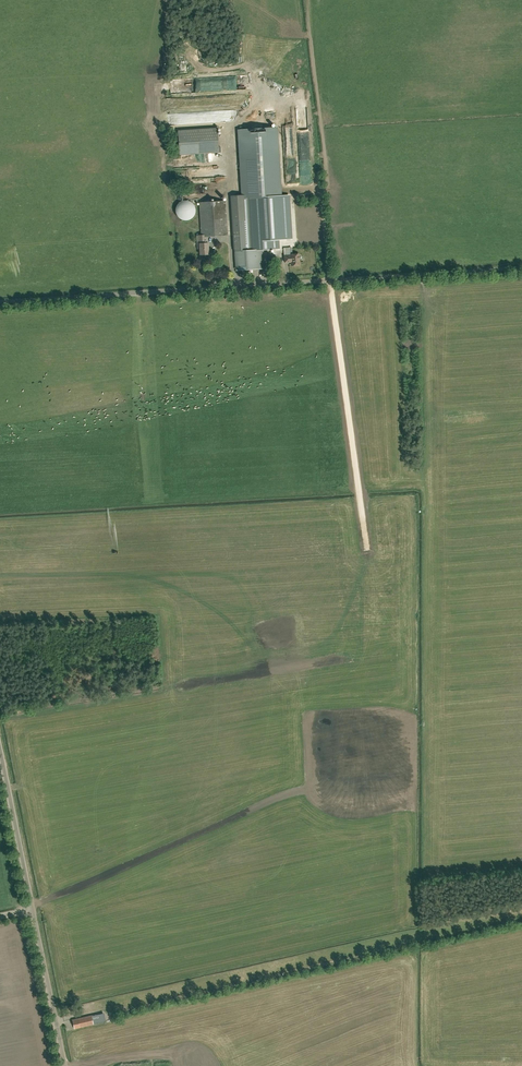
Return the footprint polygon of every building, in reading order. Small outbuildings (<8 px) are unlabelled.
[(264,268),(262,249),(278,248),(275,195),(281,195),(277,127),(239,129),(243,195),(231,196),(236,270),(264,268)] [(217,128),(178,130),(179,155),(219,152),(217,128)] [(176,209),(176,211),(176,212),(176,215),(178,217),(179,218),(181,220),(183,221),(184,221),(186,221),(188,221),(190,220),(192,219),(194,217),(195,215),(196,214),(196,212),(196,210),(196,209),(195,207),(194,205),(193,203),(192,202),(190,201),(188,201),(186,200),(185,200),(183,201),(181,202),(179,203),(177,205),(176,207),(176,209)] [(199,202),(201,235),(197,235),(198,244),(200,243),(200,254),(201,254),(202,255),(204,255),(205,254),(209,254),(208,243),(207,243),(207,236),(228,235),(226,201),(199,202)] [(300,265),(299,254),(291,254),(291,255),(284,256),(285,262),(291,262),(292,265),(300,265)] [(73,1021),(74,1028),(93,1024),(91,1015),(78,1018),(78,1020),(73,1021)]
